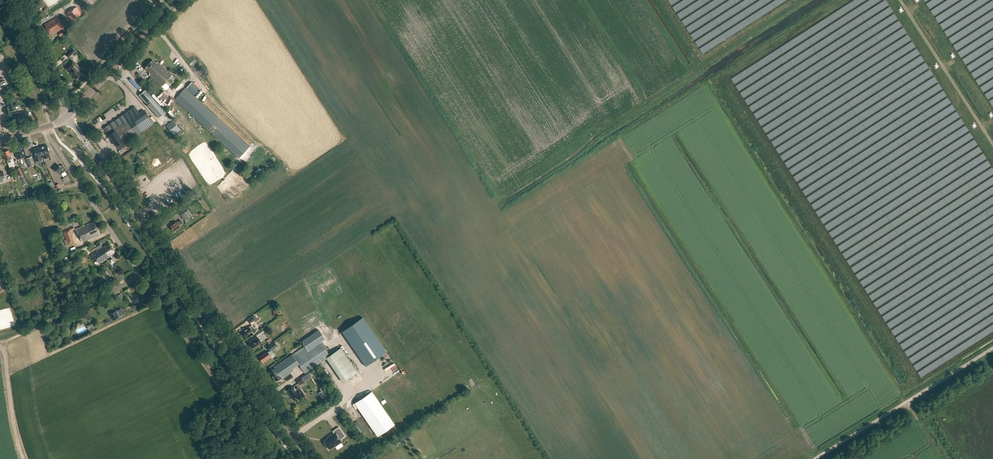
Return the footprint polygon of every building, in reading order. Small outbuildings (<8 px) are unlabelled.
[(73,20),(75,22),(79,20),(78,17),(81,15),(77,7),(67,13),(72,21),(73,20)] [(58,17),(45,25),(51,35),(64,28),(58,17)] [(75,51),(72,48),(66,55),(69,57),(75,51)] [(149,75),(162,87),(172,75),(161,64),(160,65),(157,62),(156,63),(153,60),(145,68),(150,72),(149,75)] [(76,63),(76,64),(72,61),(65,68),(77,80),(82,74),(79,71),(82,69),(76,63)] [(192,82),(186,88),(195,96),(201,90),(192,82)] [(175,99),(238,158),(249,147),(185,88),(175,99)] [(145,90),(139,95),(159,118),(165,112),(145,90)] [(9,103),(10,111),(17,110),(16,102),(9,103)] [(123,115),(104,128),(120,150),(126,146),(125,143),(137,135),(154,123),(145,111),(141,114),(137,108),(124,117),(123,115)] [(12,114),(14,122),(21,120),(22,122),(29,120),(27,111),(12,114)] [(47,145),(40,147),(43,154),(44,159),(50,157),(49,152),(47,145)] [(14,149),(17,158),(26,156),(23,146),(14,149)] [(40,147),(34,149),(36,156),(34,156),(36,161),(37,164),(43,162),(41,155),(43,154),(40,147)] [(9,150),(2,152),(5,160),(7,160),(8,165),(9,167),(14,166),(14,163),(11,154),(10,155),(9,150)] [(56,164),(53,168),(58,173),(59,172),(60,174),(61,174),(63,177),(66,175),(64,172),(66,170),(62,165),(60,166),(58,165),(57,166),(56,164)] [(188,211),(181,216),(184,222),(191,217),(188,211)] [(181,220),(177,222),(177,221),(170,226),(174,231),(180,226),(179,225),(183,223),(181,220)] [(88,224),(76,229),(82,242),(100,234),(94,222),(88,224)] [(63,232),(68,245),(73,243),(68,230),(63,232)] [(103,256),(106,259),(115,253),(114,251),(109,244),(106,246),(106,245),(103,247),(101,245),(100,243),(96,245),(98,247),(99,247),(102,252),(103,251),(105,254),(103,256)] [(92,254),(99,264),(106,259),(103,256),(105,254),(103,251),(102,252),(99,247),(98,247),(96,245),(92,249),(93,251),(96,249),(97,250),(92,254)] [(140,290),(130,297),(136,305),(146,298),(140,290)] [(119,315),(115,309),(110,311),(113,318),(119,315)] [(363,317),(342,332),(366,366),(386,352),(363,317)] [(252,331),(255,329),(252,325),(249,327),(249,326),(246,328),(246,329),(242,332),(245,337),(252,331)] [(319,330),(303,341),(303,344),(305,346),(308,351),(320,342),(325,339),(319,330)] [(249,342),(253,348),(261,342),(257,336),(249,342)] [(267,347),(270,351),(277,346),(274,342),(267,347)] [(331,355),(322,342),(321,343),(320,342),(308,351),(305,346),(292,355),(298,363),(305,373),(321,361),(327,357),(331,355)] [(271,350),(270,351),(268,352),(267,351),(259,357),(262,362),(271,356),(272,358),(275,355),(271,350)] [(275,366),(271,369),(272,370),(269,372),(275,381),(279,379),(280,379),(283,377),(275,366)] [(297,380),(300,385),(304,382),(306,380),(303,376),(301,377),(297,380)] [(296,395),(299,400),(305,396),(300,389),(297,391),(293,386),(288,390),(293,398),(296,395)] [(319,393),(322,398),(329,393),(325,388),(319,393)] [(371,392),(354,403),(377,436),(394,425),(371,392)] [(333,431),(334,431),(335,432),(329,436),(330,437),(324,441),(327,445),(326,446),(328,449),(329,448),(329,449),(334,446),(335,446),(342,442),(340,440),(345,436),(339,427),(333,431)]
